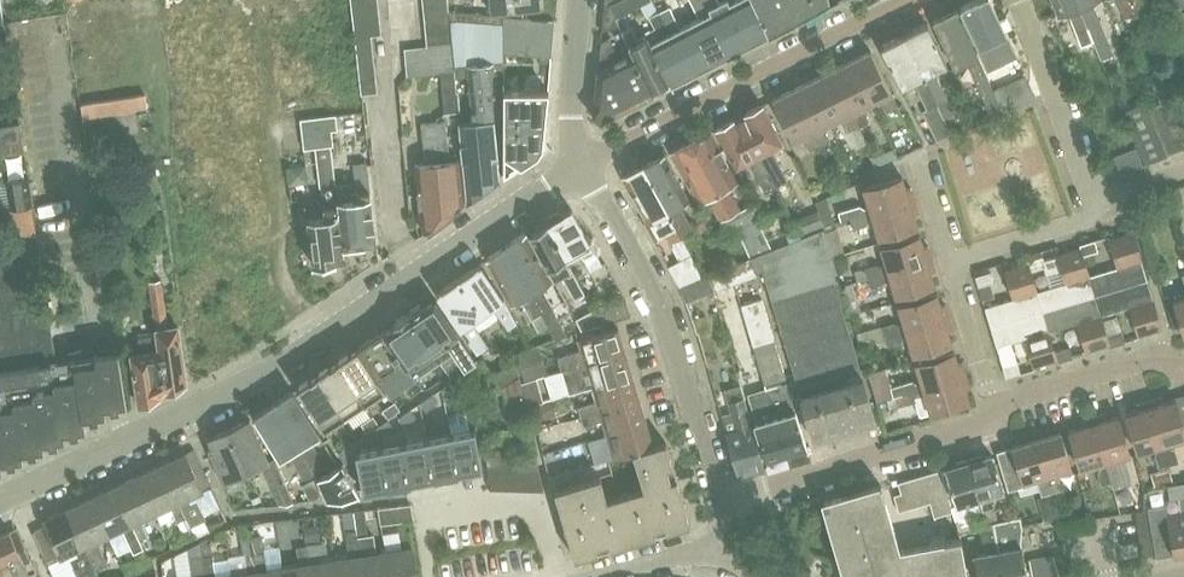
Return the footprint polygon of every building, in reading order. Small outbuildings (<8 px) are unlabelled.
[(492,12),(539,8),(539,0),(490,0),(492,12)] [(608,4),(615,19),(634,10),(630,0),(617,0),(608,4)] [(634,10),(642,6),(648,17),(649,17),(658,12),(653,3),(652,0),(630,0),(634,10)] [(709,65),(729,55),(706,8),(702,0),(690,0),(698,18),(689,23),(709,65)] [(749,45),(728,2),(727,0),(724,0),(719,3),(717,0),(702,0),(706,8),(729,55),(749,45)] [(749,45),(770,34),(753,0),(733,0),(728,2),(749,45)] [(770,34),(775,31),(838,0),(753,0),(770,34)] [(1008,35),(991,0),(977,0),(961,7),(990,67),(1017,54),(1008,35)] [(1068,11),(1084,48),(1096,44),(1089,27),(1078,0),(1054,0),(1060,14),(1068,11)] [(1089,27),(1096,44),(1101,57),(1113,52),(1092,0),(1078,0),(1089,27)] [(1126,15),(1135,42),(1130,44),(1139,70),(1158,63),(1139,16),(1133,0),(1120,0),(1126,15)] [(1139,16),(1151,12),(1147,0),(1133,0),(1139,16)] [(447,2),(423,4),(424,17),(448,15),(448,10),(447,2)] [(381,18),(379,4),(352,7),(354,21),(381,18)] [(608,4),(603,7),(601,30),(617,22),(608,4)] [(689,76),(709,65),(689,23),(679,28),(668,7),(658,12),(689,76)] [(451,41),(453,69),(454,77),(468,76),(473,120),(459,121),(467,199),(498,178),(492,119),(497,118),(493,74),(503,73),(503,52),(503,33),(503,30),(503,16),(448,10),(448,15),(449,28),(451,41)] [(994,89),(958,10),(934,21),(956,68),(967,63),(992,117),(1004,112),(1004,111),(994,89)] [(647,34),(650,42),(670,86),(689,76),(658,12),(649,17),(653,26),(645,31),(647,34)] [(424,17),(426,31),(449,28),(448,15),(424,17)] [(503,16),(503,30),(530,32),(530,19),(531,18),(503,15),(503,16)] [(381,18),(354,21),(355,35),(359,67),(375,65),(371,33),(383,32),(381,18)] [(928,24),(904,36),(911,49),(913,48),(920,62),(916,63),(923,78),(925,77),(945,118),(955,113),(935,71),(948,65),(928,24)] [(631,25),(621,30),(632,53),(652,95),(670,86),(650,42),(647,34),(637,39),(634,31),(631,25)] [(426,31),(427,44),(451,41),(449,28),(426,31)] [(503,33),(503,52),(528,54),(530,32),(503,30),(503,33)] [(940,140),(953,134),(945,118),(925,77),(923,78),(916,63),(920,62),(913,48),(911,49),(904,36),(883,46),(903,88),(915,82),(928,109),(926,110),(940,140)] [(652,95),(632,53),(620,59),(609,37),(600,41),(592,115),(600,122),(652,95)] [(427,44),(404,46),(407,74),(440,71),(453,69),(451,41),(427,44)] [(873,51),(853,61),(874,103),(880,100),(885,111),(899,105),(873,51)] [(9,53),(0,55),(0,76),(11,74),(9,53)] [(874,103),(853,61),(834,71),(860,125),(869,120),(863,108),(874,103)] [(1172,97),(1160,68),(1149,73),(1159,96),(1163,94),(1165,99),(1146,106),(1148,110),(1152,120),(1166,154),(1183,148),(1183,127),(1172,97)] [(848,131),(860,125),(834,71),(814,80),(834,122),(842,119),(848,131)] [(824,128),(834,122),(814,80),(794,90),(820,144),(829,139),(824,128)] [(505,88),(505,123),(547,123),(550,88),(542,88),(542,89),(528,89),(528,88),(519,88),(519,89),(514,89),(514,88),(505,88)] [(794,90),(774,100),(794,142),(803,137),(809,150),(820,144),(794,90)] [(146,92),(81,102),(83,117),(137,109),(136,103),(148,102),(146,92)] [(762,104),(745,112),(747,116),(743,119),(752,139),(749,140),(757,154),(762,152),(766,161),(764,162),(766,166),(764,167),(769,177),(771,177),(776,186),(787,180),(773,151),(769,153),(767,150),(781,142),(762,104)] [(1148,110),(1127,119),(1131,128),(1145,163),(1166,154),(1152,120),(1148,110)] [(301,136),(331,132),(338,131),(337,117),(300,121),(301,136)] [(735,123),(733,118),(716,127),(736,165),(753,156),(755,160),(751,162),(765,192),(776,186),(771,177),(769,177),(764,167),(766,166),(764,162),(766,161),(762,152),(757,154),(749,140),(752,139),(743,119),(735,123)] [(446,120),(434,121),(443,213),(445,216),(464,201),(460,158),(449,159),(446,120)] [(443,213),(434,121),(422,121),(425,162),(415,163),(420,218),(427,231),(445,216),(443,213)] [(24,150),(20,123),(0,126),(0,154),(24,150)] [(505,123),(505,175),(539,153),(545,144),(547,123),(505,123)] [(710,130),(691,140),(730,213),(740,208),(727,184),(736,179),(710,130)] [(303,151),(319,149),(333,147),(331,132),(301,136),(303,151)] [(691,140),(672,150),(698,200),(708,195),(720,218),(727,233),(738,228),(730,213),(691,140)] [(1115,154),(1123,172),(1145,164),(1138,145),(1115,154)] [(336,178),(333,147),(319,149),(322,179),(336,178)] [(688,200),(664,153),(644,164),(683,235),(693,230),(680,204),(688,200)] [(337,185),(338,200),(344,249),(364,247),(363,240),(374,239),(369,191),(363,191),(362,184),(367,183),(365,162),(353,163),(355,182),(336,184),(337,185)] [(644,164),(624,175),(648,219),(645,221),(655,240),(667,233),(672,241),(683,235),(644,164)] [(13,205),(32,202),(28,176),(9,179),(13,205)] [(850,218),(851,219),(916,199),(912,185),(907,187),(904,177),(865,188),(870,206),(865,207),(860,205),(838,211),(840,220),(850,218)] [(345,255),(344,249),(338,200),(337,185),(323,186),(327,217),(308,219),(313,261),(316,264),(321,266),(331,265),(335,260),(335,257),(345,255)] [(1169,190),(1175,209),(1183,206),(1183,205),(1177,187),(1169,190)] [(851,219),(853,228),(867,224),(870,219),(873,218),(879,237),(918,226),(915,214),(920,213),(916,199),(851,219)] [(6,235),(12,234),(35,230),(31,202),(13,205),(2,207),(6,235)] [(549,221),(547,223),(566,258),(581,250),(591,269),(602,263),(573,208),(560,215),(558,213),(550,218),(549,221)] [(758,219),(738,228),(751,258),(772,249),(758,219)] [(534,230),(531,232),(555,277),(561,274),(574,299),(585,293),(566,258),(547,223),(543,225),(541,223),(534,227),(534,230)] [(840,281),(824,228),(817,230),(803,236),(772,249),(751,258),(750,259),(755,275),(763,272),(815,440),(877,420),(834,283),(840,281)] [(1119,266),(1089,274),(1096,295),(1148,279),(1133,232),(1111,239),(1119,266)] [(526,233),(507,246),(548,326),(554,337),(566,333),(541,286),(551,280),(526,233)] [(868,276),(869,277),(934,258),(930,244),(924,246),(921,235),(882,246),(888,265),(884,266),(877,264),(854,271),(857,279),(868,276)] [(1080,245),(1081,248),(1084,255),(1099,251),(1096,240),(1080,245)] [(548,326),(507,246),(489,258),(512,302),(520,297),(532,318),(538,331),(548,326)] [(1067,281),(1037,290),(1044,311),(1096,295),(1089,274),(1084,255),(1081,248),(1059,255),(1067,281)] [(692,254),(670,265),(681,286),(703,275),(692,254)] [(1028,261),(1029,264),(1031,271),(1047,266),(1044,256),(1028,261)] [(937,270),(934,258),(869,277),(872,287),(884,283),(887,278),(891,276),(897,295),(936,283),(932,272),(937,270)] [(2,470),(2,463),(23,460),(22,453),(44,450),(43,444),(65,440),(64,434),(86,430),(84,418),(106,415),(105,408),(127,404),(118,349),(57,359),(40,259),(0,265),(0,470),(2,470)] [(750,259),(730,268),(736,284),(755,275),(750,259)] [(480,263),(458,278),(481,314),(493,306),(508,329),(517,323),(480,263)] [(985,306),(992,327),(1044,311),(1037,290),(1031,271),(1029,264),(1006,271),(1014,297),(985,306)] [(736,284),(730,268),(709,275),(715,292),(736,284)] [(995,281),(992,271),(976,276),(979,286),(995,281)] [(703,275),(681,286),(683,285),(688,302),(715,292),(709,275),(708,272),(703,275)] [(150,278),(153,295),(163,294),(161,277),(150,278)] [(476,352),(488,344),(472,320),(481,314),(458,278),(436,292),(476,352)] [(1148,279),(1096,295),(1102,315),(1131,306),(1139,334),(1162,327),(1148,279)] [(883,325),(886,335),(951,316),(947,302),(942,304),(939,293),(899,304),(905,324),(900,325),(895,322),(883,325)] [(158,329),(166,389),(173,386),(175,387),(183,384),(184,381),(186,380),(178,322),(167,323),(163,294),(153,295),(158,329)] [(1044,311),(1049,331),(1079,322),(1087,350),(1111,343),(1108,335),(1102,315),(1096,295),(1044,311)] [(1174,298),(1183,331),(1183,296),(1174,298)] [(411,313),(409,315),(440,362),(453,353),(463,368),(475,359),(434,299),(425,305),(424,304),(421,306),(419,304),(409,310),(411,313)] [(762,299),(742,305),(767,384),(786,379),(762,299)] [(593,310),(599,321),(601,325),(631,316),(626,300),(593,310)] [(579,328),(599,321),(593,310),(574,318),(579,328)] [(1056,351),(1049,331),(1044,311),(992,327),(998,347),(1026,338),(1034,366),(1059,359),(1056,351)] [(384,328),(382,329),(416,379),(440,362),(409,315),(406,317),(403,315),(398,319),(396,322),(393,324),(394,326),(386,331),(384,328)] [(951,316),(886,335),(889,345),(900,341),(904,335),(908,334),(914,354),(953,342),(950,330),(955,329),(951,316)] [(579,339),(582,349),(583,354),(564,360),(567,370),(626,352),(619,327),(579,339)] [(152,396),(156,398),(164,394),(165,390),(166,389),(158,329),(139,332),(142,349),(132,350),(140,402),(152,396)] [(358,346),(387,389),(391,395),(416,379),(382,329),(357,346),(358,346)] [(1124,331),(1108,335),(1111,343),(1112,346),(1127,341),(1124,331)] [(387,389),(358,346),(356,347),(356,348),(350,352),(350,351),(338,359),(366,402),(387,389)] [(522,380),(539,375),(533,347),(515,352),(522,380)] [(1059,359),(1060,362),(1075,358),(1072,347),(1056,351),(1059,359)] [(891,387),(894,397),(968,375),(964,361),(959,363),(956,351),(917,363),(922,382),(918,383),(912,381),(891,387)] [(626,352),(567,370),(562,371),(569,394),(593,387),(633,375),(626,352)] [(317,373),(345,416),(366,402),(338,359),(336,360),(336,361),(330,365),(330,364),(317,373)] [(516,359),(492,375),(500,388),(502,387),(505,401),(508,417),(527,414),(516,359)] [(1003,367),(1007,378),(1022,374),(1019,362),(1003,367)] [(877,401),(893,396),(885,368),(869,372),(877,401)] [(345,416),(317,373),(316,373),(316,374),(310,378),(310,377),(296,386),(324,430),(345,416)] [(578,406),(581,416),(594,412),(600,410),(640,399),(633,375),(593,387),(597,400),(578,406)] [(968,375),(904,394),(907,404),(915,402),(919,416),(931,413),(970,402),(967,389),(972,388),(968,375)] [(525,396),(540,393),(537,380),(522,383),(525,396)] [(768,389),(789,461),(809,455),(805,443),(796,412),(787,382),(779,384),(768,387),(768,389)] [(448,383),(442,388),(444,399),(457,396),(448,383)] [(723,415),(741,475),(765,468),(740,385),(725,390),(731,412),(723,415)] [(293,389),(274,402),(314,470),(326,463),(311,440),(322,434),(293,389)] [(769,467),(789,461),(768,389),(750,394),(759,423),(756,424),(769,467)] [(432,394),(420,402),(426,410),(438,401),(432,394)] [(1150,399),(1169,464),(1179,461),(1176,450),(1169,446),(1168,442),(1183,438),(1183,404),(1177,406),(1175,399),(1164,402),(1162,396),(1150,399)] [(600,410),(594,412),(597,422),(603,420),(607,434),(647,422),(640,399),(600,410)] [(1159,467),(1169,464),(1150,399),(1136,403),(1138,410),(1126,413),(1137,452),(1157,446),(1158,451),(1156,456),(1159,467)] [(556,414),(552,400),(533,405),(537,420),(556,414)] [(395,401),(382,409),(388,418),(400,410),(395,401)] [(304,477),(314,470),(274,402),(253,415),(282,459),(290,454),(304,477)] [(411,408),(399,416),(404,424),(416,416),(411,408)] [(594,412),(581,416),(584,426),(597,422),(594,412)] [(1105,413),(1093,417),(1112,481),(1114,487),(1133,482),(1125,455),(1129,454),(1118,416),(1107,419),(1105,413)] [(373,416),(361,424),(366,432),(379,424),(373,416)] [(250,417),(229,427),(249,469),(263,462),(281,503),(294,500),(275,457),(270,460),(250,417)] [(1093,417),(1079,421),(1081,427),(1069,431),(1081,469),(1099,463),(1101,468),(1097,474),(1100,484),(1112,481),(1093,417)] [(388,418),(376,426),(382,434),(394,426),(388,418)] [(607,434),(588,439),(595,464),(614,459),(633,453),(654,446),(647,422),(607,434)] [(249,469),(229,427),(210,437),(214,445),(207,448),(222,481),(235,475),(249,469)] [(475,428),(450,432),(458,472),(460,472),(459,471),(472,469),(482,467),(475,428)] [(450,432),(427,437),(434,476),(436,476),(437,476),(449,474),(458,472),(450,432)] [(1060,433),(1035,441),(1051,491),(1062,488),(1058,475),(1071,471),(1060,433)] [(427,437),(403,441),(411,481),(414,481),(414,480),(426,478),(434,476),(427,437)] [(403,441),(380,446),(387,485),(388,485),(388,486),(411,481),(403,441)] [(1051,491),(1035,441),(1013,448),(998,453),(1009,490),(1038,481),(1042,494),(1051,491)] [(600,476),(555,489),(575,557),(690,523),(666,442),(654,446),(633,453),(643,488),(606,498),(600,476)] [(347,446),(338,451),(345,463),(353,459),(351,453),(347,446)] [(380,446),(355,451),(363,490),(387,485),(380,446)] [(187,453),(164,464),(189,517),(193,526),(202,522),(206,520),(209,519),(206,512),(200,499),(193,502),(191,497),(204,491),(187,453)] [(991,492),(1003,489),(992,456),(983,459),(982,454),(969,458),(982,501),(992,497),(991,492)] [(488,489),(507,490),(503,455),(484,455),(488,489)] [(522,455),(503,455),(507,490),(526,490),(522,455)] [(526,490),(544,491),(536,455),(522,455),(526,490)] [(957,466),(947,469),(957,503),(965,500),(972,527),(982,525),(989,524),(985,509),(982,501),(969,458),(956,463),(957,466)] [(344,463),(317,475),(327,497),(359,493),(344,463)] [(179,522),(189,517),(164,464),(140,475),(157,512),(172,506),(179,522)] [(1174,481),(1170,467),(1150,472),(1154,486),(1174,481)] [(951,505),(941,469),(900,481),(903,492),(894,494),(899,511),(930,502),(934,517),(952,512),(953,511),(951,505)] [(140,475),(116,486),(140,540),(151,535),(143,519),(157,512),(140,475)] [(310,499),(327,497),(317,475),(302,482),(310,499)] [(1166,516),(1164,504),(1147,507),(1152,534),(1156,557),(1183,552),(1183,482),(1167,484),(1169,498),(1178,497),(1181,513),(1166,516)] [(900,547),(882,485),(825,502),(847,576),(968,576),(961,537),(900,547)] [(116,486),(93,496),(110,534),(124,528),(136,553),(144,548),(140,540),(116,486)] [(93,496),(69,507),(94,561),(97,569),(106,564),(95,541),(110,534),(93,496)] [(381,523),(414,518),(412,504),(379,509),(381,523)] [(48,564),(62,558),(61,556),(74,550),(76,554),(70,557),(79,576),(87,576),(98,572),(97,569),(94,561),(69,507),(44,518),(46,524),(33,531),(48,564)] [(995,507),(985,509),(989,524),(995,523),(995,522),(998,522),(995,507)] [(368,529),(365,510),(354,511),(357,529),(357,531),(368,529)] [(1004,576),(1028,576),(1021,540),(1024,527),(1022,518),(998,522),(995,522),(995,523),(1004,576)] [(202,522),(193,526),(197,535),(205,531),(210,529),(206,520),(202,522)] [(255,553),(258,576),(285,576),(284,567),(268,569),(265,551),(263,534),(252,535),(250,520),(245,521),(250,554),(255,553)] [(995,523),(989,524),(982,525),(986,552),(975,554),(979,576),(1004,576),(995,523)] [(17,526),(0,534),(0,576),(1,576),(3,576),(4,576),(21,576),(37,569),(31,556),(24,559),(21,553),(28,550),(17,526)] [(335,558),(338,576),(364,576),(358,535),(357,531),(357,529),(347,530),(351,556),(335,558)] [(410,529),(400,531),(402,547),(386,549),(391,576),(418,576),(410,529)] [(386,549),(370,552),(370,548),(375,547),(374,533),(368,534),(358,535),(364,576),(391,576),(386,549)] [(203,562),(206,576),(232,576),(232,575),(216,576),(214,560),(210,536),(200,540),(203,562)] [(196,575),(196,576),(206,576),(203,562),(200,540),(187,546),(188,554),(192,576),(196,575)] [(306,545),(311,576),(338,576),(335,558),(329,559),(326,542),(306,545)] [(285,576),(311,576),(306,545),(297,546),(299,564),(284,567),(285,576)] [(232,576),(258,576),(255,553),(250,554),(245,555),(247,572),(232,575),(232,576)] [(1054,555),(1029,560),(1033,576),(1061,576),(1054,555)]
